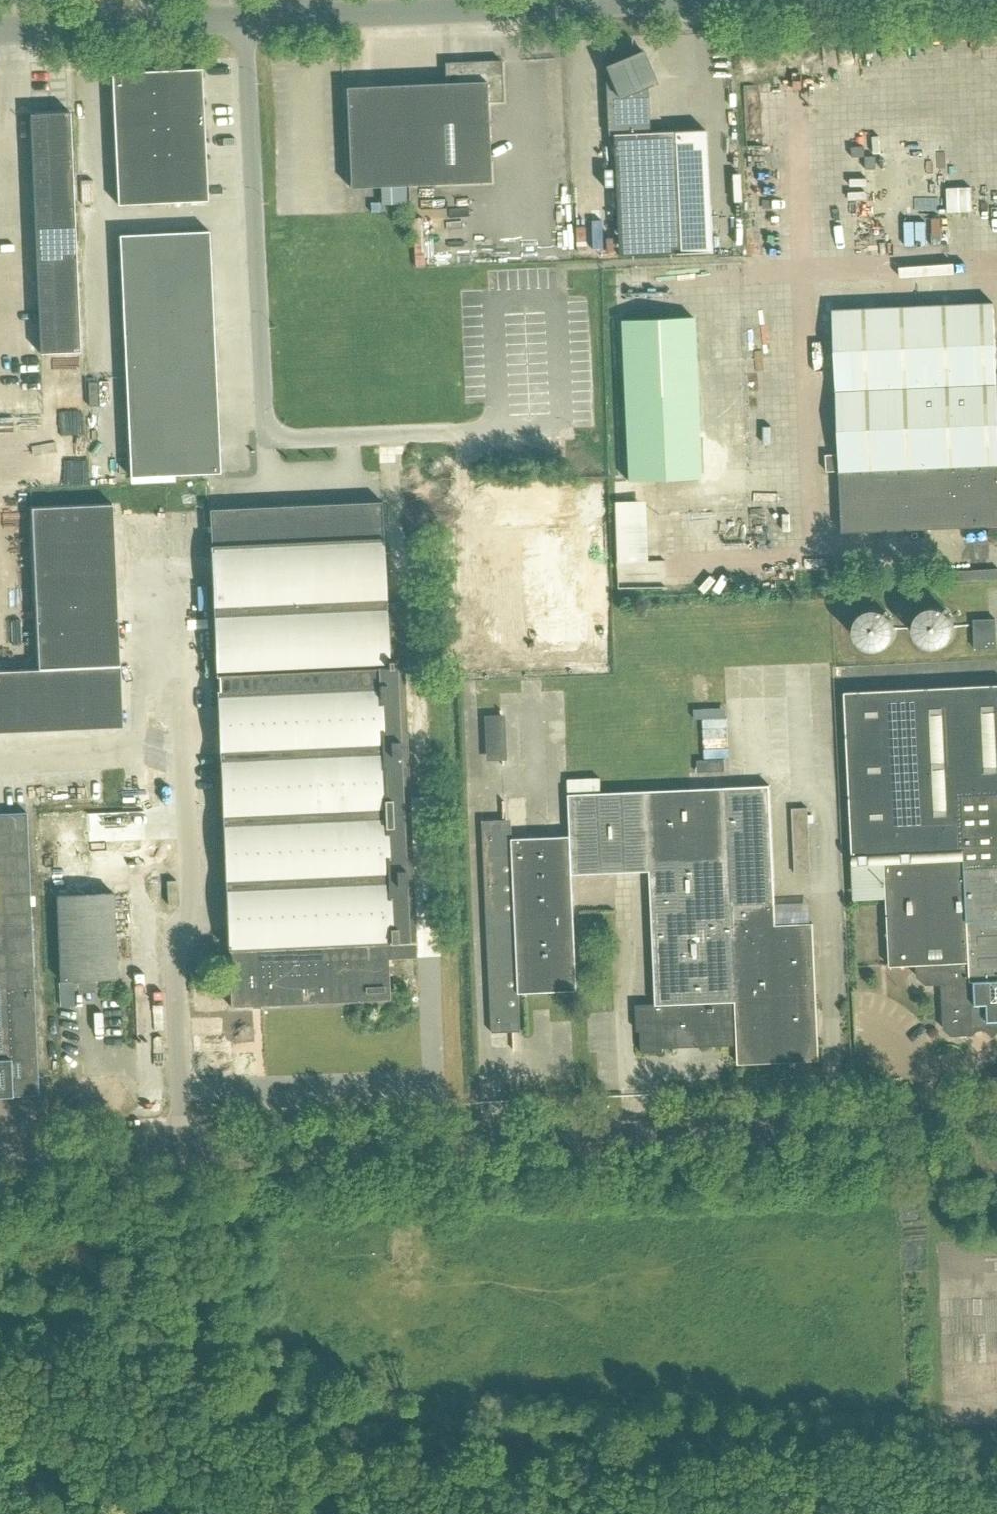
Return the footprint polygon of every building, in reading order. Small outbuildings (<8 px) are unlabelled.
[(625,57),(604,58),(608,135),(609,135),(615,257),(680,253),(675,131),(649,132),(647,85),(655,82),(650,70),(642,50),(625,57)] [(443,68),(443,82),(343,85),(347,186),(488,181),(485,101),(501,100),(499,60),(449,62),(443,68)] [(112,72),(118,204),(208,201),(202,68),(112,72)] [(70,112),(30,113),(41,349),(81,348),(70,112)] [(901,221),(901,244),(921,244),(922,221),(901,221)] [(208,231),(119,235),(130,477),(220,473),(208,231)] [(836,454),(822,455),(823,473),(836,473),(839,535),(996,527),(996,424),(992,303),(831,310),(836,454)] [(690,317),(618,321),(627,481),(699,478),(690,317)] [(232,949),(232,965),(230,965),(231,1008),(391,1001),(389,960),(419,958),(407,667),(412,667),(409,601),(389,602),(385,500),(213,507),(215,547),(212,547),(229,950),(232,949)] [(112,504),(31,508),(33,540),(114,537),(112,504)] [(590,528),(518,532),(523,679),(596,676),(590,528)] [(115,569),(114,537),(33,540),(34,572),(115,569)] [(116,601),(115,569),(34,572),(35,605),(116,601)] [(118,634),(116,601),(35,605),(37,637),(118,634)] [(914,625),(914,629),(915,635),(916,637),(917,639),(919,641),(921,643),(923,645),(926,647),(931,648),(936,648),(941,647),(943,646),(946,644),(950,641),(952,637),(954,632),(954,626),(953,621),(951,617),(948,613),(945,610),(942,609),(937,608),(935,608),(930,608),(922,612),(920,614),(918,616),(917,618),(916,620),(915,623),(914,625)] [(872,611),(865,613),(863,614),(860,617),(857,621),(855,626),(854,628),(854,631),(854,634),(855,639),(857,641),(859,646),(861,647),(863,649),(867,651),(872,652),(875,652),(879,651),(884,650),(886,649),(890,646),(891,644),(893,639),(894,635),(895,633),(894,627),(893,622),(890,618),(887,615),(883,612),(878,611),(872,611)] [(996,620),(974,621),(975,649),(996,649),(996,620)] [(119,666),(118,634),(37,637),(38,669),(47,669),(79,668),(119,666)] [(122,727),(119,666),(79,668),(82,729),(122,727)] [(82,729),(79,668),(47,669),(50,730),(82,729)] [(47,669),(38,669),(15,670),(18,732),(50,730),(47,669)] [(15,670),(0,671),(0,732),(18,732),(15,670)] [(845,693),(853,866),(885,864),(890,969),(919,968),(919,980),(927,990),(943,989),(945,1032),(953,1038),(972,1037),(980,1031),(985,1030),(992,1026),(996,1031),(996,686),(845,693)] [(724,716),(700,717),(701,747),(725,747),(724,716)] [(776,927),(775,903),(770,785),(726,788),(644,791),(568,794),(570,836),(506,839),(504,802),(503,802),(504,820),(482,821),(492,1034),(513,1033),(514,1051),(515,1051),(513,1013),(520,1013),(519,994),(577,991),(572,875),(649,872),(654,1004),(636,1005),(637,1031),(641,1031),(642,1053),(664,1052),(663,1047),(700,1046),(700,1049),(737,1047),(737,1067),(819,1064),(813,925),(776,927)] [(0,811),(0,1096),(39,1094),(27,810),(0,811)] [(792,810),(794,874),(810,873),(807,810),(792,810)] [(114,896),(58,898),(62,982),(118,980),(114,896)] [(58,983),(60,1006),(74,1005),(73,982),(58,983)]
